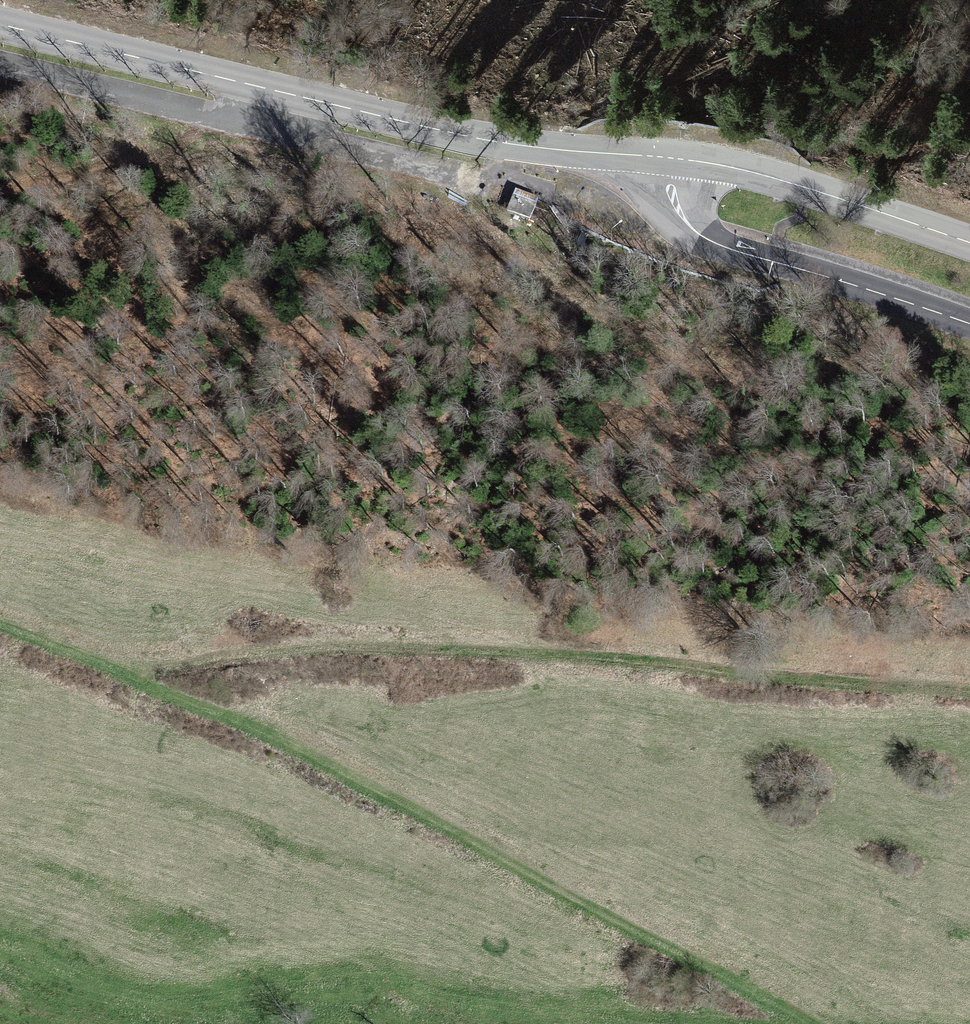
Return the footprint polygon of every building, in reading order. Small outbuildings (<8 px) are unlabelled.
[(507,210),(531,219),(539,198),(515,189),(507,210)]
